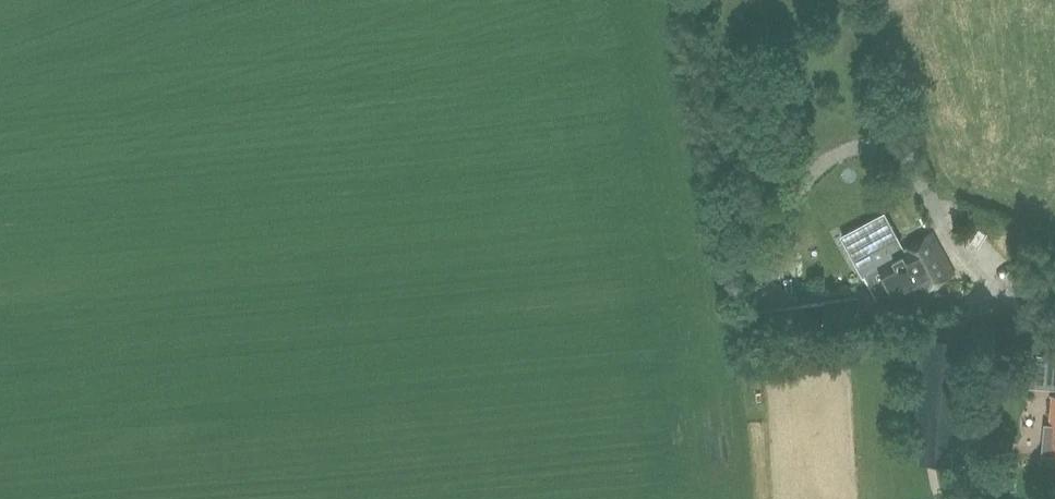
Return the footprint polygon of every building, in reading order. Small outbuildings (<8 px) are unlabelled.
[(930,235),(902,250),(876,264),(898,301),(922,287),(924,289),(952,274),(930,235)] [(917,444),(960,447),(967,341),(924,338),(917,444)] [(1049,357),(1047,387),(1054,388),(1054,357),(1049,357)] [(999,358),(989,363),(997,380),(1007,376),(999,358)] [(1053,395),(1050,432),(1044,432),(1042,460),(1054,461),(1054,395),(1053,395)]
